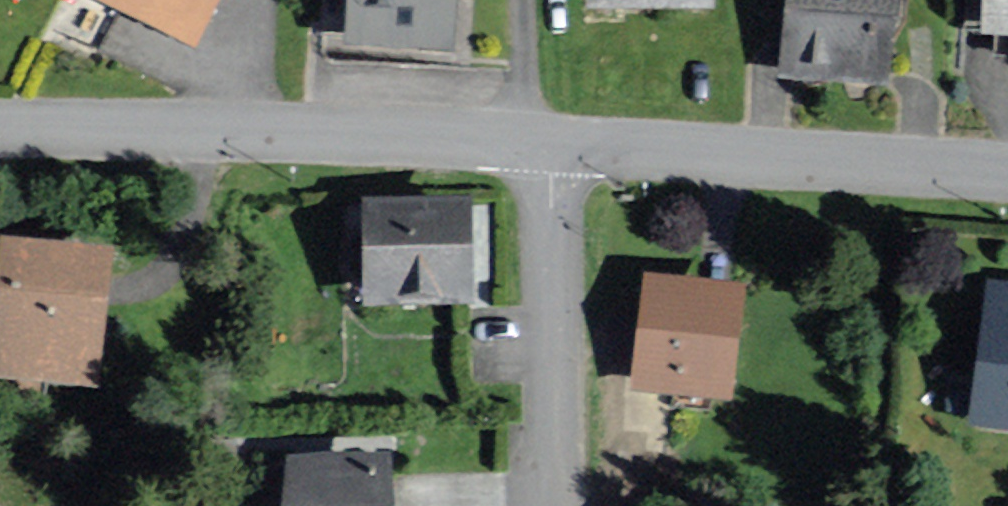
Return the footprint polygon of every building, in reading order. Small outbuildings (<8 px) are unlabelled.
[(96,4),(198,57),(228,0),(98,0),(96,4)] [(461,0),(349,0),(346,51),(458,58),(461,0)] [(716,0),(587,0),(587,17),(716,19),(716,0)] [(905,0),(789,0),(780,79),(894,92),(905,0)] [(987,1),(969,0),(967,23),(986,24),(985,42),(1007,43),(1007,0),(988,0),(987,1)] [(469,214),(369,215),(369,306),(470,305),(469,214)] [(5,259),(0,299),(0,382),(92,393),(106,270),(5,259)] [(988,288),(969,435),(1007,440),(1007,290),(988,288)] [(743,304),(652,290),(637,393),(728,407),(743,304)] [(287,465),(287,505),(392,505),(392,465),(287,465)]
